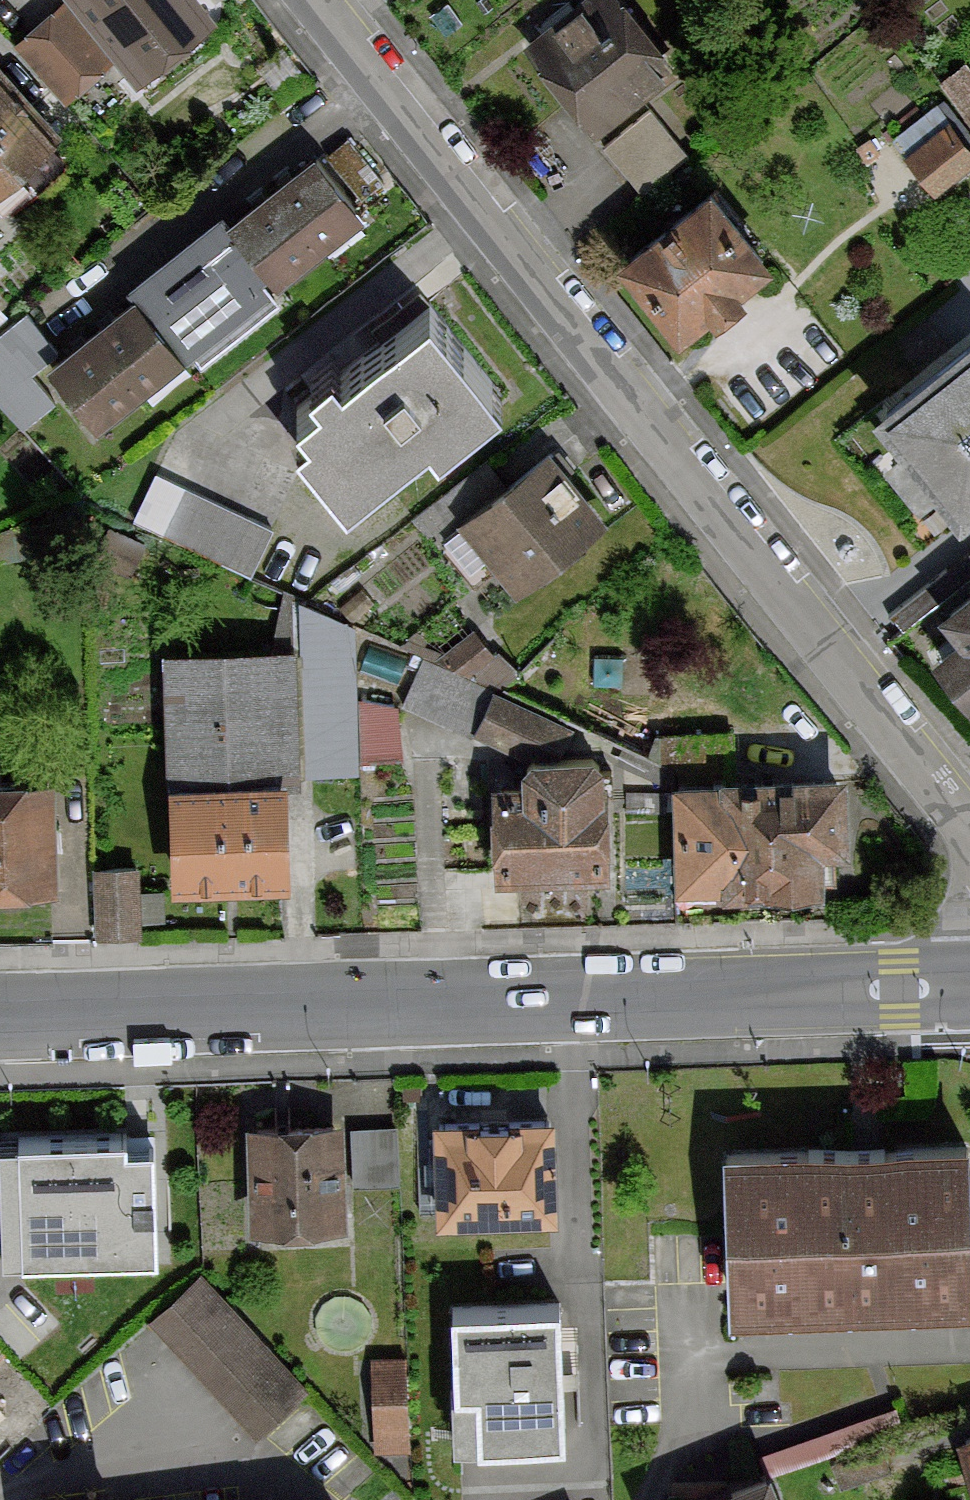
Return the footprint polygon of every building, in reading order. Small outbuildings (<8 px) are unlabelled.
[(138,77),(213,16),(200,0),(74,0),(138,77)] [(673,65),(619,0),(577,0),(526,42),(597,127),(673,65)] [(65,100),(110,59),(58,3),(37,23),(14,45),(65,100)] [(58,131),(0,68),(0,185),(58,131)] [(891,137),(934,190),(969,161),(969,146),(934,102),(891,137)] [(649,109),(605,146),(642,190),(686,153),(649,109)] [(347,138),(327,154),(363,197),(383,180),(347,138)] [(316,157),(226,230),(272,287),(362,214),(316,157)] [(614,257),(675,334),(707,309),(713,316),(742,293),(736,286),(769,260),(707,183),(614,257)] [(216,219),(132,286),(138,294),(188,355),(199,369),(283,301),(272,287),(226,230),(216,219)] [(138,294),(49,366),(98,427),(188,355),(138,294)] [(310,421),(296,432),(345,492),(425,427),(435,440),(497,389),(427,303),(341,373),(330,361),(310,377),(319,388),(297,405),(310,421)] [(25,311),(0,333),(0,401),(24,428),(56,400),(31,372),(58,348),(25,311)] [(872,409),(958,517),(969,508),(969,331),(872,409)] [(482,460),(417,513),(473,582),(493,566),(514,590),(603,518),(547,448),(502,484),(482,460)] [(158,475),(137,520),(250,573),(271,527),(158,475)] [(931,653),(969,699),(969,584),(940,609),(958,631),(931,653)] [(301,600),(303,775),(354,775),(352,629),(301,600)] [(491,652),(469,630),(439,658),(470,671),(491,652)] [(286,771),(298,771),(295,646),(165,649),(168,773),(286,771)] [(423,657),(402,699),(514,752),(559,748),(569,726),(423,657)] [(660,764),(671,764),(674,890),(823,887),(822,851),(848,851),(846,770),(729,772),(728,731),(660,733),(660,764)] [(521,781),(492,781),(493,874),(605,874),(604,762),(594,753),(530,754),(521,766),(521,781)] [(286,771),(168,773),(170,887),(288,885),(286,771)] [(0,779),(0,889),(54,888),(53,778),(0,779)] [(141,863),(94,864),(95,935),(142,935),(141,863)] [(343,1119),(247,1117),(245,1221),(341,1222),(343,1119)] [(551,1117),(437,1119),(439,1215),(553,1213),(551,1117)] [(0,1134),(0,1143),(3,1248),(155,1244),(153,1140),(124,1140),(124,1131),(0,1134)] [(724,1141),(723,1236),(724,1303),(969,1297),(969,1294),(966,1136),(724,1141)] [(199,1272),(150,1316),(258,1434),(307,1389),(199,1272)] [(560,1302),(452,1305),(456,1438),(564,1435),(560,1302)] [(373,1356),(372,1446),(406,1446),(406,1357),(373,1356)] [(954,1434),(969,1479),(969,1428),(954,1434)] [(842,1483),(888,1467),(883,1454),(880,1445),(834,1460),(842,1483)] [(685,1499),(781,1499),(766,1466),(685,1499)]
